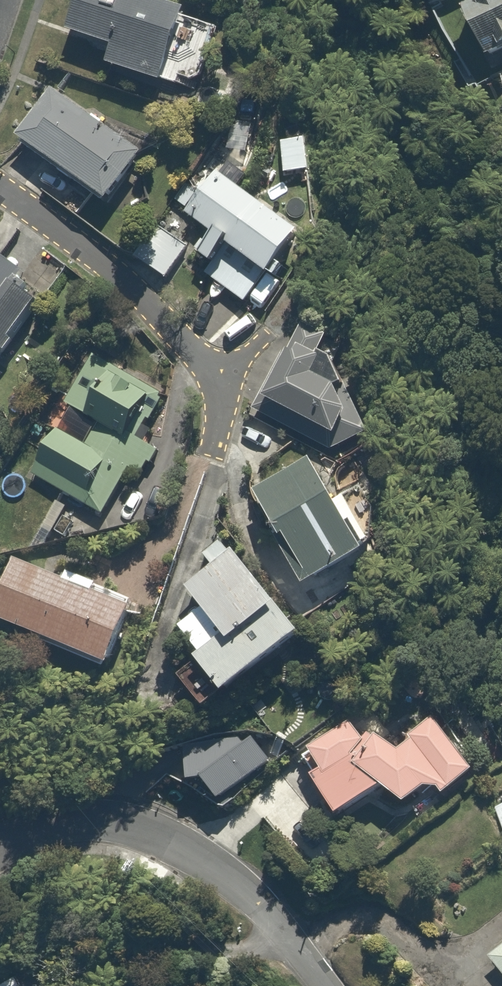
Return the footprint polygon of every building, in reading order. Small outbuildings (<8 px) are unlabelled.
[(67,35),(113,50),(109,64),(199,94),(222,25),(168,7),(170,0),(79,0),(67,35)] [(466,2),(495,61),(501,57),(501,0),(471,0),(466,2)] [(56,90),(21,140),(68,172),(55,191),(79,207),(92,189),(113,204),(147,154),(56,90)] [(193,237),(209,249),(204,256),(214,263),(206,275),(245,304),(259,286),(223,259),(233,245),(277,278),(308,237),(221,172),(189,215),(202,225),(193,237)] [(189,251),(159,227),(136,256),(166,280),(189,251)] [(5,355),(46,297),(20,279),(26,271),(22,268),(40,243),(19,228),(1,254),(0,254),(0,352),(5,355)] [(334,337),(305,323),(285,357),(293,362),(270,400),(261,395),(249,417),(331,457),(333,452),(377,435),(360,399),(323,381),(333,359),(325,355),(334,337)] [(160,394),(94,358),(67,407),(100,425),(89,446),(60,430),(35,476),(106,515),(132,467),(148,475),(161,451),(140,439),(155,410),(152,408),(160,394)] [(258,493),(282,533),(257,549),(299,618),(356,584),(345,565),(378,545),(350,500),(341,506),(313,460),(258,493)] [(308,635),(235,550),(231,554),(222,543),(206,556),(218,570),(192,592),(207,610),(181,632),(205,659),(184,676),(209,705),(225,691),(232,699),(308,635)] [(0,606),(0,622),(121,671),(143,618),(134,614),(138,603),(113,593),(110,600),(102,596),(105,589),(70,575),(67,583),(17,563),(0,606)] [(370,746),(352,723),(312,752),(326,772),(315,779),(344,820),(388,789),(412,807),(436,786),(449,796),(480,774),(440,720),(412,739),(414,742),(401,751),(380,740),(370,746)] [(493,959),(501,971),(501,952),(493,959)]
